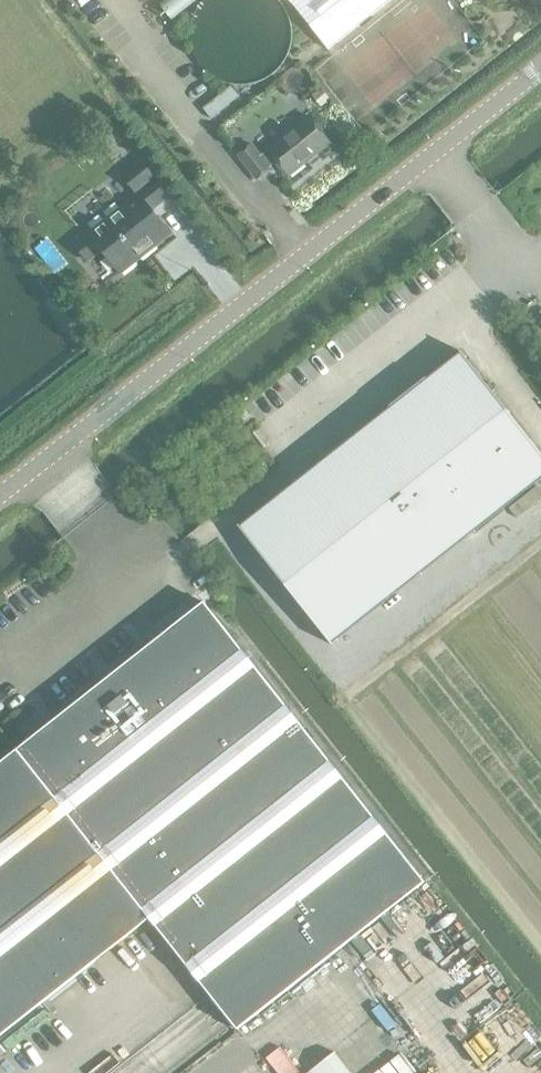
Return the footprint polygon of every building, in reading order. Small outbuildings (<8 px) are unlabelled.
[(293,32),(292,22),(289,13),(285,5),(281,0),(204,0),(200,5),(196,13),(194,22),(193,32),(194,42),(197,52),(202,61),(207,67),(216,74),(222,78),(232,81),(241,82),(253,81),(260,79),(269,75),(277,69),(284,62),(289,52),(292,42),(293,33),(293,32)] [(390,0),(291,0),(329,49),(390,0)] [(232,84),(204,107),(212,117),(240,94),(232,84)] [(322,87),(313,94),(323,107),(332,100),(322,87)] [(331,141),(310,114),(268,147),(269,148),(262,154),(252,142),(238,153),(258,178),(272,167),(270,165),(278,159),(289,173),(331,141)] [(136,156),(120,169),(118,166),(117,166),(138,193),(91,231),(89,229),(75,241),(71,236),(70,236),(87,258),(101,247),(120,270),(169,231),(151,207),(167,195),(171,200),(172,199),(135,152),(134,153),(136,156)] [(461,353),(240,526),(240,525),(238,525),(333,645),(334,644),(333,643),(540,479),(540,453),(493,391),(496,389),(490,382),(487,384),(461,351),(460,351),(461,353)] [(205,602),(35,736),(89,804),(256,1015),(425,882),(205,602)] [(150,918),(238,1029),(256,1015),(89,804),(35,736),(0,763),(0,1036),(150,918)] [(514,990),(507,982),(497,991),(492,984),(500,978),(496,974),(482,987),(497,1004),(514,990)] [(268,1053),(282,1072),(302,1072),(303,1072),(282,1043),(268,1053)] [(338,1048),(304,1072),(356,1072),(338,1048)]
